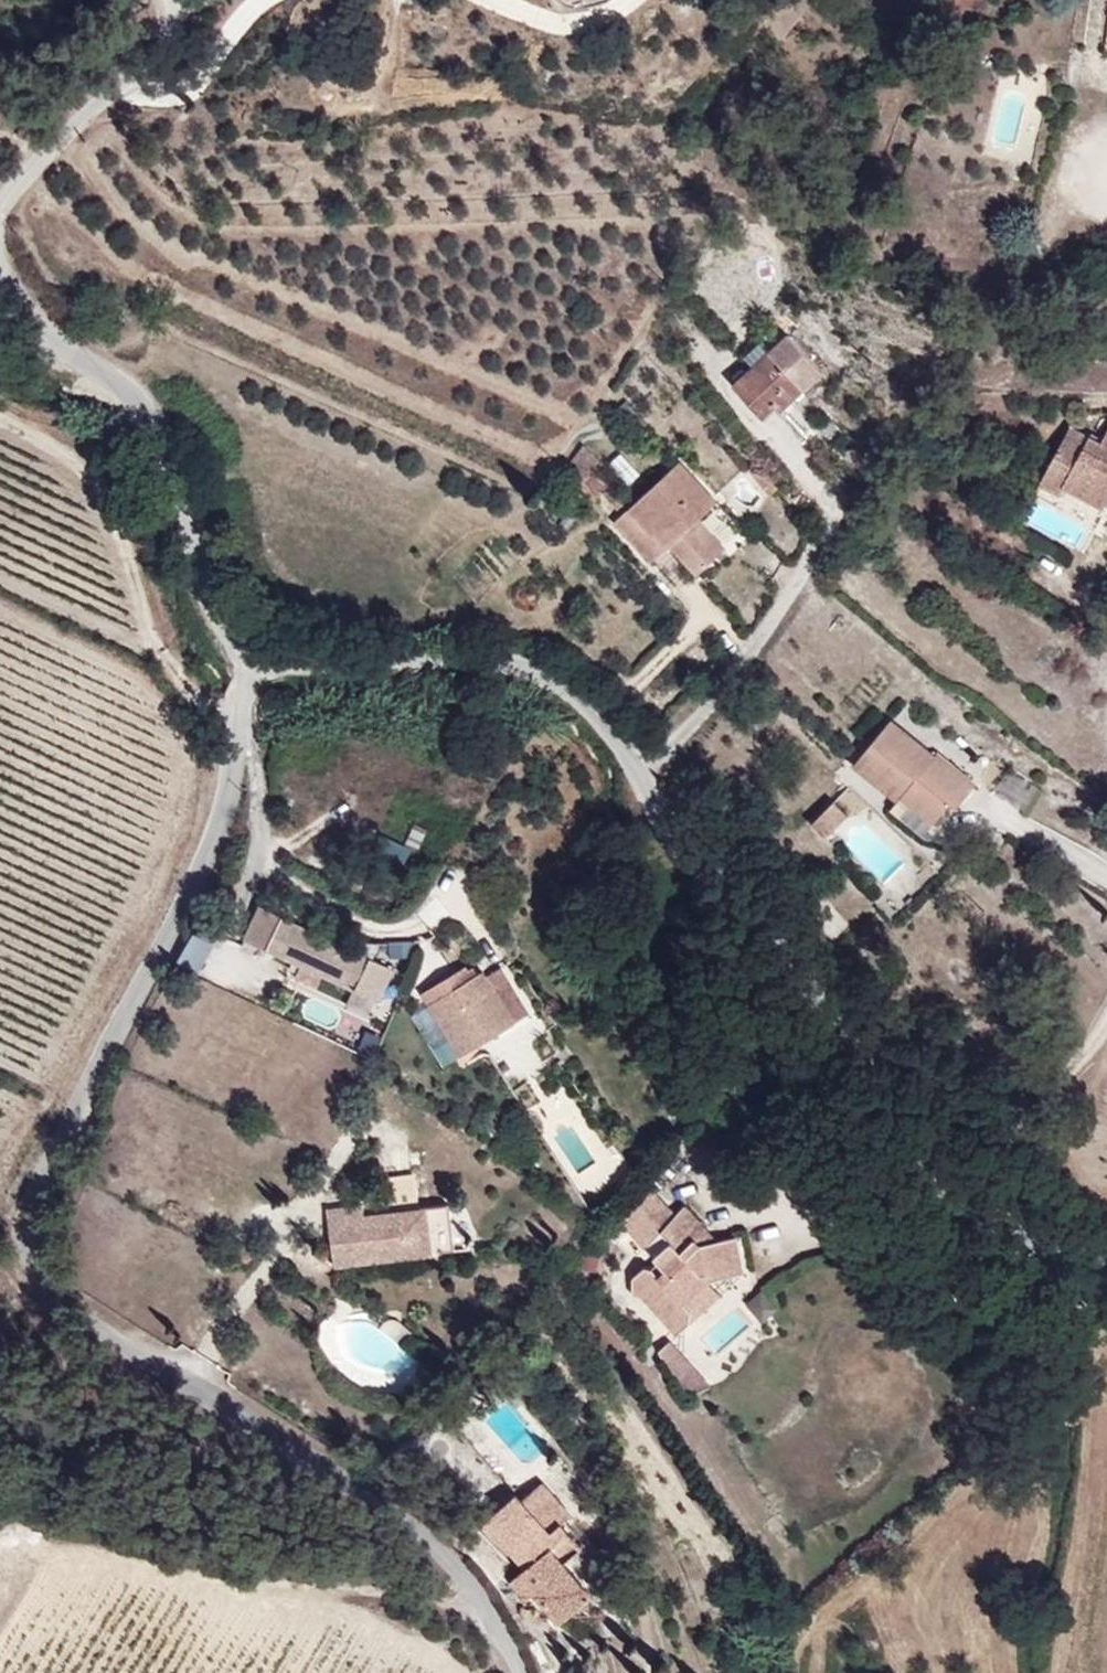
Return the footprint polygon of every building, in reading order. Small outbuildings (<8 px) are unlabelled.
[(778,342),(753,311),(729,330),(754,360),(778,342)] [(804,390),(774,353),(735,386),(760,417),(774,405),(782,413),(804,390)] [(594,462),(578,445),(564,466),(577,480),(573,484),(591,503),(600,495),(606,490),(588,471),(594,462)] [(608,466),(627,487),(639,476),(620,455),(608,466)] [(717,507),(676,462),(605,520),(644,564),(671,542),(695,569),(723,546),(717,537),(702,550),(687,532),(702,519),(717,507)] [(1077,463),(1049,524),(1075,537),(1079,529),(1105,541),(1100,550),(1106,553),(1106,476),(1077,463)] [(623,505),(608,488),(606,490),(600,495),(615,512),(623,505)] [(702,550),(717,537),(702,519),(687,532),(702,550)] [(1070,549),(1075,537),(1049,524),(1043,535),(1070,549)] [(1105,541),(1079,529),(1075,537),(1100,550),(1105,541)] [(985,789),(948,757),(939,760),(901,725),(871,757),(914,797),(907,805),(936,831),(956,810),(963,817),(985,789)] [(914,797),(871,757),(857,772),(901,812),(907,805),(914,797)] [(1009,769),(992,792),(1022,813),(1039,791),(1009,769)] [(828,844),(852,820),(838,806),(815,830),(828,844)] [(374,857),(404,862),(407,843),(377,838),(374,857)] [(274,897),(261,929),(394,990),(407,958),(274,897)] [(201,967),(201,963),(250,961),(249,941),(183,943),(184,967),(201,967)] [(501,955),(448,991),(471,1028),(494,1013),(504,1027),(506,1031),(538,1009),(501,955)] [(480,1041),(504,1027),(494,1013),(471,1028),(480,1041)] [(757,1263),(749,1226),(720,1233),(716,1227),(727,1217),(705,1193),(696,1203),(668,1173),(637,1204),(667,1238),(667,1237),(684,1221),(691,1229),(675,1245),(680,1251),(674,1256),(665,1255),(653,1267),(653,1284),(661,1285),(696,1325),(711,1312),(712,1298),(704,1290),(724,1271),(757,1263)] [(474,1236),(467,1187),(441,1191),(448,1239),(474,1236)] [(448,1239),(441,1191),(401,1196),(402,1207),(382,1209),(380,1188),(343,1193),(347,1234),(373,1231),(373,1237),(426,1230),(427,1242),(448,1239)] [(402,1207),(401,1196),(381,1199),(382,1209),(402,1207)] [(675,1245),(691,1229),(684,1221),(667,1237),(675,1245)] [(427,1242),(426,1230),(373,1237),(373,1231),(347,1234),(349,1253),(427,1242)] [(711,1312),(743,1283),(741,1282),(763,1261),(757,1263),(724,1271),(704,1290),(712,1298),(711,1312)] [(746,1302),(760,1325),(778,1315),(764,1291),(746,1302)] [(728,1371),(689,1328),(679,1337),(703,1380),(728,1371)] [(497,1508),(541,1556),(535,1561),(527,1569),(544,1587),(552,1580),(578,1609),(609,1581),(572,1541),(590,1524),(577,1510),(587,1501),(557,1468),(537,1487),(530,1479),(497,1508)] [(580,1550),(598,1532),(590,1524),(572,1541),(580,1550)]
